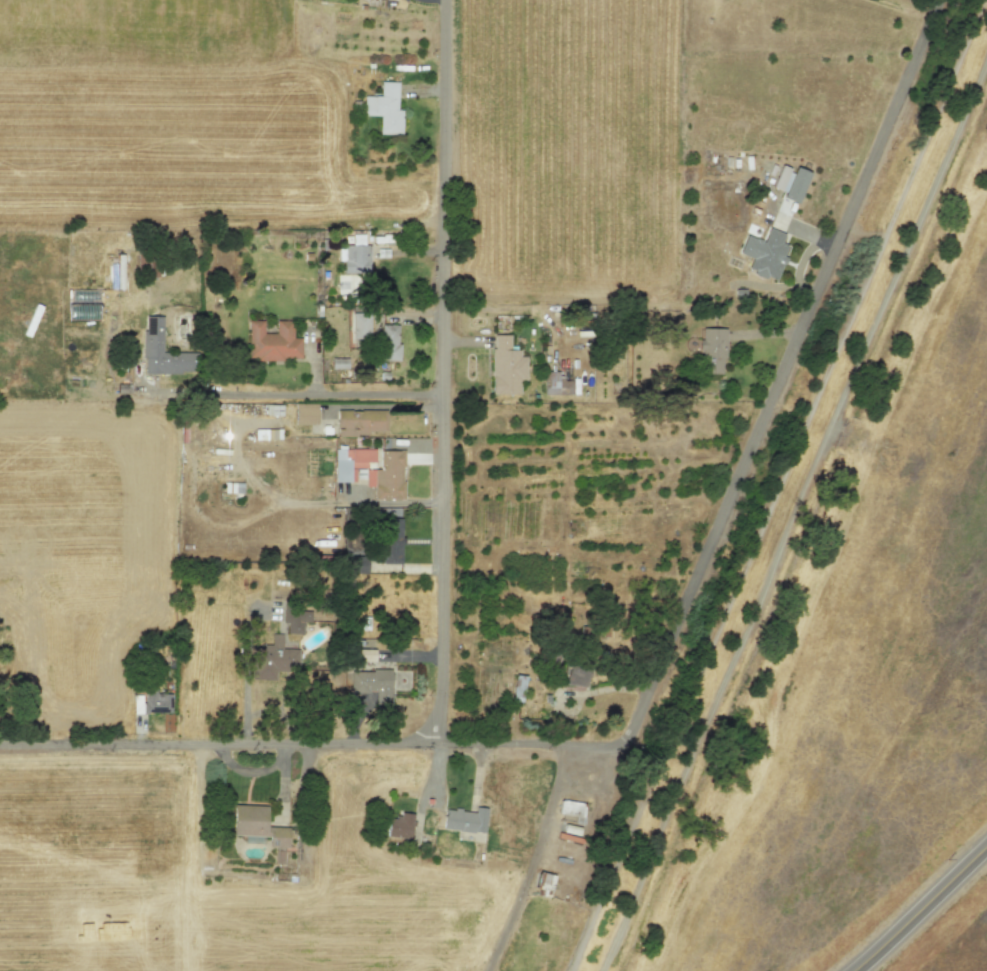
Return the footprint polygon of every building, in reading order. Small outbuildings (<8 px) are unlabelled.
[(401,134),(402,109),(397,109),(398,82),(380,81),(380,96),(363,96),(363,115),(379,116),(379,134),(401,134)] [(798,203),(810,172),(795,167),(794,171),(780,166),(772,187),(784,192),(782,197),(798,203)] [(738,254),(750,258),(746,270),(776,281),(785,256),(783,256),(787,245),(781,242),(784,234),(768,228),(763,241),(745,235),(738,254)] [(369,245),(363,245),(363,235),(351,235),(351,245),(342,245),(343,274),(370,273),(369,245)] [(143,373),(198,373),(198,353),(162,353),(162,316),(144,316),(143,373)] [(292,321),(275,320),(274,333),(263,333),(263,321),(247,320),(246,359),(300,360),(301,337),(292,337),(292,321)] [(725,329),(702,328),(702,338),(700,338),(699,373),(724,374),(725,329)] [(526,380),(526,356),(519,356),(519,349),(510,349),(510,335),(492,335),(491,394),(519,394),(519,380),(526,380)] [(347,358),(330,358),(330,368),(347,368),(347,358)] [(571,378),(558,378),(558,372),(545,372),(546,395),(571,394),(571,378)] [(317,404),(294,404),(294,424),(317,424),(317,404)] [(386,432),(386,410),(336,409),(335,436),(367,437),(367,431),(386,432)] [(254,440),(280,439),(279,429),(254,430),(254,440)] [(374,448),(333,449),(334,482),(356,482),(356,472),(366,471),(366,461),(375,461),(374,448)] [(403,450),(379,450),(379,461),(366,462),(366,487),(373,486),(373,499),(404,499),(403,450)] [(242,493),(242,482),(223,483),(223,493),(242,493)] [(402,563),(401,508),(379,508),(380,563),(402,563)] [(303,622),(311,622),(311,611),(282,610),(281,623),(286,624),(286,634),(303,634),(303,622)] [(298,649),(282,648),(282,634),(270,634),(270,645),(254,644),(253,680),(275,680),(275,670),(298,670),(298,649)] [(375,649),(355,649),(354,661),(374,662),(375,649)] [(588,667),(566,664),(563,684),(585,687),(588,667)] [(390,669),(361,670),(361,692),(374,692),(374,705),(391,705),(390,669)] [(512,702),(522,702),(524,676),(513,675),(512,702)] [(171,713),(171,693),(156,694),(156,688),(143,688),(143,695),(133,695),(133,713),(171,713)] [(574,824),(582,825),(585,803),(559,800),(558,814),(574,815),(574,824)] [(232,835),(268,837),(267,847),(287,848),(288,827),(266,826),(267,806),(233,804),(232,835)] [(487,808),(475,807),(474,811),(444,808),(442,829),(484,833),(487,808)] [(411,838),(412,815),(388,815),(387,837),(411,838)] [(533,889),(541,890),(540,895),(550,897),(554,875),(536,872),(533,889)]
